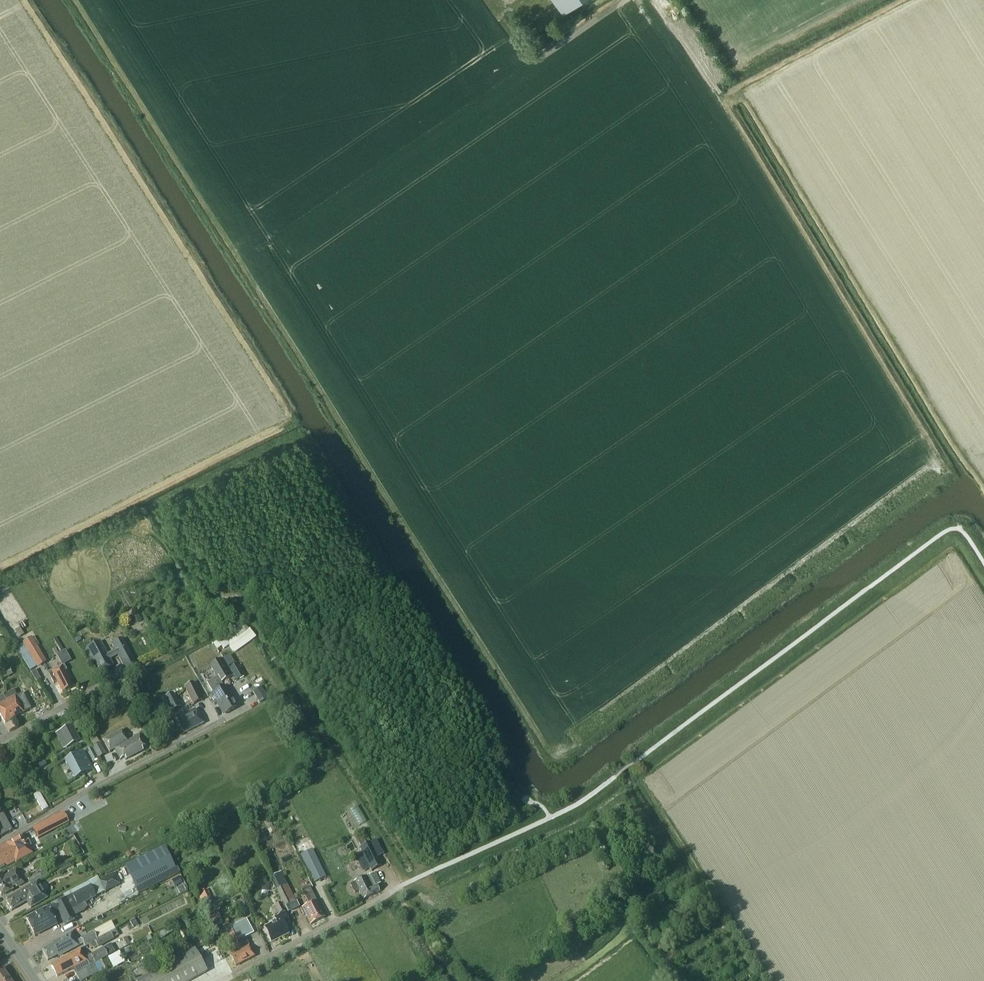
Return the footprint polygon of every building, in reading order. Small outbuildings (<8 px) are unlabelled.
[(563,10),(576,0),(555,0),(563,10)] [(218,641),(224,649),(229,646),(230,645),(229,644),(249,630),(248,630),(244,624),(225,638),(224,637),(218,641)] [(15,631),(19,638),(24,635),(20,628),(15,631)] [(249,630),(229,644),(230,645),(229,646),(234,653),(255,637),(250,629),(248,630),(249,630)] [(47,662),(36,644),(32,637),(22,643),(23,644),(16,648),(30,670),(37,666),(38,668),(47,662)] [(115,650),(107,654),(100,641),(86,649),(94,663),(96,662),(101,672),(114,666),(110,660),(118,656),(126,670),(137,664),(123,639),(112,644),(115,650)] [(223,657),(210,664),(217,677),(207,683),(213,694),(210,696),(215,704),(218,702),(226,714),(236,708),(232,701),(233,700),(230,694),(228,695),(221,683),(234,676),(228,665),(234,662),(228,650),(221,654),(223,657)] [(71,661),(66,651),(57,655),(63,666),(71,661)] [(237,680),(244,676),(237,664),(230,668),(237,680)] [(57,682),(63,693),(73,687),(70,681),(72,680),(64,665),(49,674),(54,684),(57,682)] [(2,681),(13,674),(9,667),(0,672),(0,677),(2,681)] [(203,700),(194,683),(185,687),(194,705),(203,700)] [(268,698),(261,687),(253,692),(260,703),(268,698)] [(17,696),(14,690),(8,693),(9,694),(4,697),(6,701),(15,696),(17,696)] [(17,696),(15,696),(24,713),(31,709),(23,692),(17,696)] [(174,694),(164,699),(171,713),(181,708),(174,694)] [(6,701),(4,697),(3,695),(0,697),(0,714),(5,723),(15,718),(6,701)] [(15,696),(6,701),(15,718),(24,713),(15,696)] [(176,716),(184,733),(204,724),(198,713),(196,709),(184,715),(183,713),(176,716)] [(69,747),(80,741),(72,725),(61,731),(69,747)] [(103,740),(110,752),(116,749),(121,759),(125,757),(126,760),(143,751),(142,748),(146,746),(140,734),(134,737),(134,738),(128,741),(122,730),(103,740)] [(92,746),(98,757),(106,753),(100,743),(92,746)] [(88,750),(94,760),(97,759),(92,748),(88,750)] [(93,770),(83,751),(65,761),(75,780),(93,770)] [(63,812),(49,820),(55,830),(69,822),(63,812)] [(2,813),(0,814),(0,837),(12,831),(2,813)] [(33,854),(30,847),(26,841),(23,835),(6,844),(7,845),(7,844),(16,861),(15,861),(16,863),(17,863),(33,854)] [(275,843),(280,853),(290,848),(285,839),(275,843)] [(360,848),(371,871),(383,866),(371,842),(367,845),(361,847),(360,848)] [(16,861),(7,844),(7,845),(0,848),(0,869),(15,861),(16,861)] [(165,847),(125,866),(137,889),(176,869),(165,847)] [(302,855),(301,855),(316,885),(326,881),(314,858),(317,857),(313,849),(308,852),(302,855)] [(2,896),(6,894),(14,890),(12,888),(16,886),(16,888),(24,883),(16,868),(8,872),(9,874),(4,877),(2,873),(0,874),(0,893),(2,896)] [(28,878),(31,884),(48,874),(46,870),(40,873),(39,872),(28,878)] [(278,889),(277,890),(285,906),(286,906),(294,902),(280,874),(272,878),(278,889)] [(378,885),(373,874),(367,877),(367,876),(350,884),(355,893),(359,891),(364,899),(379,891),(377,886),(378,885)] [(179,877),(172,880),(175,887),(183,883),(179,877)] [(71,910),(96,897),(96,896),(105,891),(98,878),(63,895),(65,899),(54,905),(55,905),(48,908),(26,919),(35,936),(45,931),(44,929),(56,923),(52,915),(58,912),(65,926),(76,921),(71,910)] [(6,900),(12,910),(27,901),(31,908),(47,899),(38,882),(6,900)] [(301,909),(304,916),(306,915),(311,925),(320,920),(325,917),(311,888),(303,892),(309,905),(301,909)] [(211,902),(213,901),(208,891),(198,895),(203,905),(204,905),(207,904),(208,907),(209,906),(212,905),(211,902)] [(294,902),(286,906),(288,911),(289,913),(300,907),(297,901),(294,902)] [(271,943),(289,933),(285,925),(290,923),(280,903),(274,906),(279,915),(275,917),(277,922),(264,928),(271,943)] [(220,918),(217,911),(208,915),(211,922),(215,920),(219,918),(220,918)] [(130,921),(133,928),(138,925),(135,919),(130,921)] [(247,919),(231,927),(242,948),(230,954),(236,966),(255,956),(245,938),(254,933),(247,919)] [(172,927),(159,934),(162,939),(175,932),(172,927)] [(89,945),(107,935),(104,930),(95,935),(93,931),(81,938),(85,946),(89,944),(89,945)] [(107,935),(89,945),(92,949),(98,946),(98,947),(119,936),(116,930),(107,935)] [(79,946),(72,933),(52,944),(53,945),(42,950),(48,961),(58,955),(59,956),(79,946)] [(198,940),(200,945),(211,940),(209,935),(198,940)] [(81,949),(61,960),(62,961),(51,966),(57,977),(74,968),(76,973),(95,963),(115,952),(111,944),(91,955),(88,956),(85,956),(81,949)] [(207,972),(195,950),(138,980),(190,980),(207,972)] [(113,966),(123,960),(119,952),(108,958),(113,966)] [(99,972),(94,965),(75,975),(79,980),(78,980),(83,980),(99,972)] [(10,980),(3,969),(0,971),(0,980),(8,980),(10,980)]
